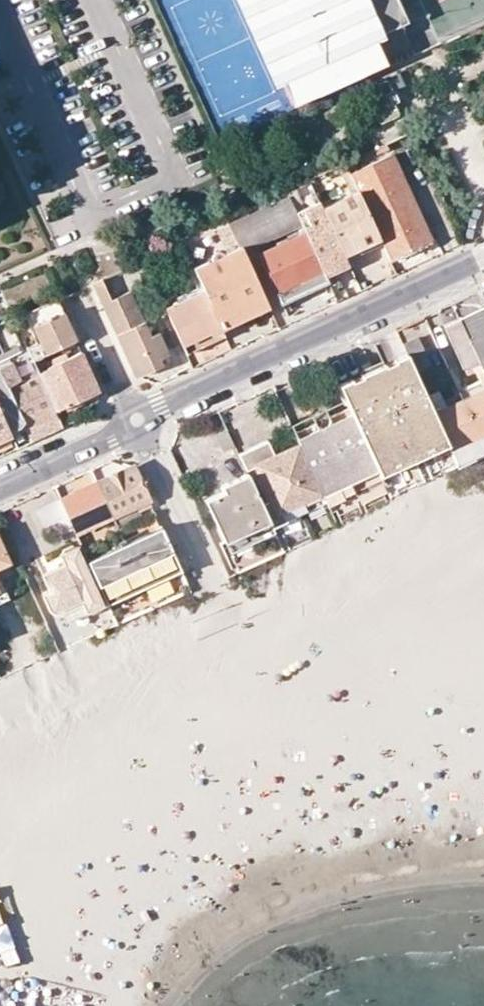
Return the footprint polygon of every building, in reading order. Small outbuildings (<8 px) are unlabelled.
[(292,104),(384,62),(373,35),(406,21),(397,0),(246,0),(292,104)] [(362,96),(368,112),(374,109),(379,121),(397,113),(393,102),(397,101),(392,90),(380,95),(381,98),(378,99),(374,91),(362,96)] [(386,143),(372,149),(375,154),(388,148),(386,143)] [(349,173),(379,238),(389,260),(432,239),(392,153),(355,170),(349,173)] [(344,162),(349,173),(355,170),(350,160),(344,162)] [(321,206),(343,255),(379,238),(349,173),(344,162),(337,165),(349,193),(321,206)] [(302,227),(325,275),(348,265),(343,255),(321,206),(319,201),(304,207),(295,188),(286,192),(289,198),(298,217),(301,223),(302,227)] [(298,217),(289,198),(231,223),(240,244),(298,217)] [(298,217),(240,244),(242,247),(243,250),(301,223),(298,217)] [(325,275),(302,227),(295,230),(298,236),(257,255),(280,303),(327,281),(325,275)] [(235,267),(217,275),(213,266),(195,274),(199,280),(202,289),(208,301),(218,321),(233,314),(221,286),(239,278),(252,306),(265,300),(244,253),(231,258),(235,267)] [(235,267),(231,258),(213,266),(217,275),(235,267)] [(92,282),(135,377),(153,369),(150,362),(158,358),(168,353),(158,332),(151,335),(130,291),(110,299),(100,278),(92,282)] [(252,306),(239,278),(221,286),(233,314),(252,306)] [(164,308),(180,300),(174,287),(158,295),(164,308)] [(164,308),(185,352),(224,334),(218,321),(208,301),(202,289),(180,300),(164,308)] [(31,359),(67,342),(62,330),(69,327),(55,298),(22,312),(35,341),(25,345),(27,348),(31,359)] [(476,309),(483,326),(483,305),(476,309)] [(483,375),(483,326),(476,309),(457,317),(483,375)] [(457,317),(442,324),(462,368),(469,364),(477,380),(457,389),(483,447),(483,375),(457,317)] [(10,434),(56,413),(54,408),(31,359),(27,348),(20,351),(8,326),(0,330),(0,412),(10,434)] [(69,327),(62,330),(67,342),(74,339),(69,327)] [(406,354),(414,371),(429,364),(415,335),(400,342),(406,354)] [(79,350),(36,370),(54,408),(96,387),(79,350)] [(356,422),(379,474),(446,442),(424,393),(414,371),(406,354),(338,385),(348,405),(356,422)] [(162,365),(158,358),(150,362),(153,369),(162,365)] [(457,389),(440,397),(436,388),(424,393),(446,442),(456,461),(483,448),(483,447),(457,389)] [(301,448),(356,422),(348,405),(294,431),(301,448)] [(10,434),(0,412),(0,438),(10,434)] [(10,434),(16,447),(61,426),(56,413),(10,434)] [(301,448),(328,504),(330,510),(385,485),(379,474),(356,422),(301,448)] [(233,446),(226,430),(214,435),(222,451),(233,446)] [(1,454),(16,447),(10,434),(0,438),(0,454),(1,454)] [(321,500),(295,445),(273,455),(265,439),(247,448),(253,460),(251,462),(252,465),(267,496),(264,497),(276,521),(321,500)] [(237,453),(244,468),(252,465),(251,462),(253,460),(247,448),(237,453)] [(94,480),(131,463),(108,461),(90,470),(94,480)] [(96,482),(111,516),(137,505),(147,499),(131,463),(94,480),(96,482)] [(204,498),(224,540),(268,520),(258,500),(246,472),(219,484),(222,490),(204,498)] [(111,516),(96,482),(59,498),(72,527),(75,533),(82,529),(111,516)] [(258,500),(268,520),(270,525),(276,521),(264,497),(258,500)] [(72,527),(59,498),(36,510),(46,531),(51,530),(55,536),(72,527)] [(137,505),(111,516),(116,525),(141,515),(137,505)] [(86,557),(107,604),(179,571),(158,525),(94,554),(86,557)] [(75,533),(86,557),(94,554),(82,529),(75,533)] [(42,594),(50,610),(53,611),(56,613),(61,613),(80,604),(84,613),(102,604),(75,547),(59,554),(63,562),(41,572),(50,590),(42,594)] [(80,604),(61,613),(64,622),(84,613),(80,604)] [(475,731),(462,767),(446,761),(327,775),(304,767),(319,781),(311,782),(326,797),(280,802),(273,800),(268,762),(234,766),(240,816),(252,820),(228,845),(201,848),(205,881),(172,885),(174,903),(134,945),(138,980),(142,968),(167,965),(162,919),(483,881),(483,729),(475,731)]
